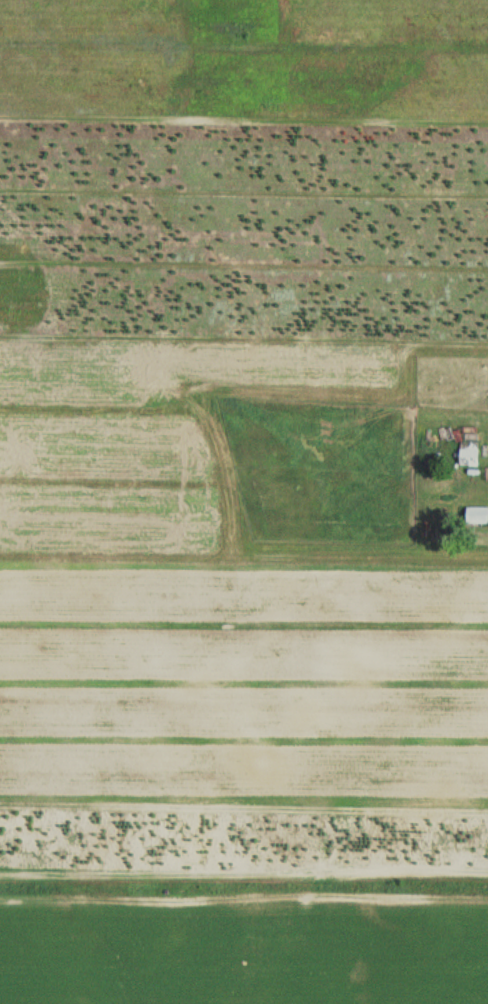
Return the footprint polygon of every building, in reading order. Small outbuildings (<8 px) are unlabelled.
[(477,467),(477,442),(458,442),(458,467),(477,467)] [(487,525),(487,508),(464,508),(464,525),(487,525)]
